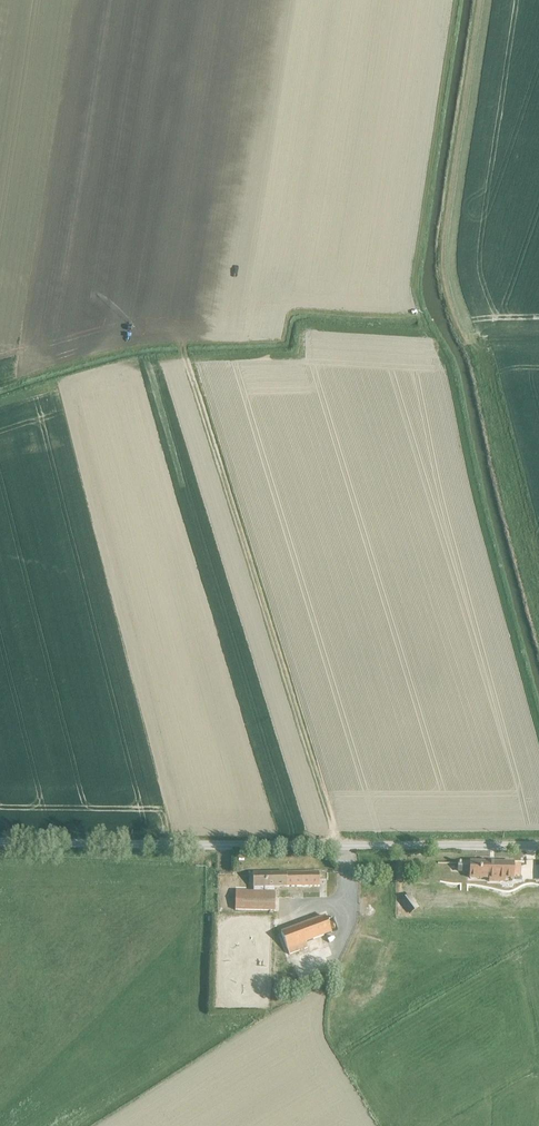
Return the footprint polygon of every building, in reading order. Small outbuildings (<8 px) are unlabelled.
[(470,871),(470,862),(459,862),(458,871),(470,871)] [(514,863),(470,862),(470,871),(470,878),(489,878),(489,881),(505,882),(506,879),(514,879),(514,876),(520,876),(520,865),(514,864),(514,863)] [(327,878),(327,871),(253,873),(253,887),(319,886),(319,878),(327,878)] [(275,892),(236,891),(235,910),(275,911),(275,892)] [(286,893),(279,892),(278,899),(285,900),(286,893)] [(325,915),(281,932),(289,954),(307,948),(306,943),(332,933),(325,915)] [(287,962),(282,964),(286,973),(291,971),(287,962)]
